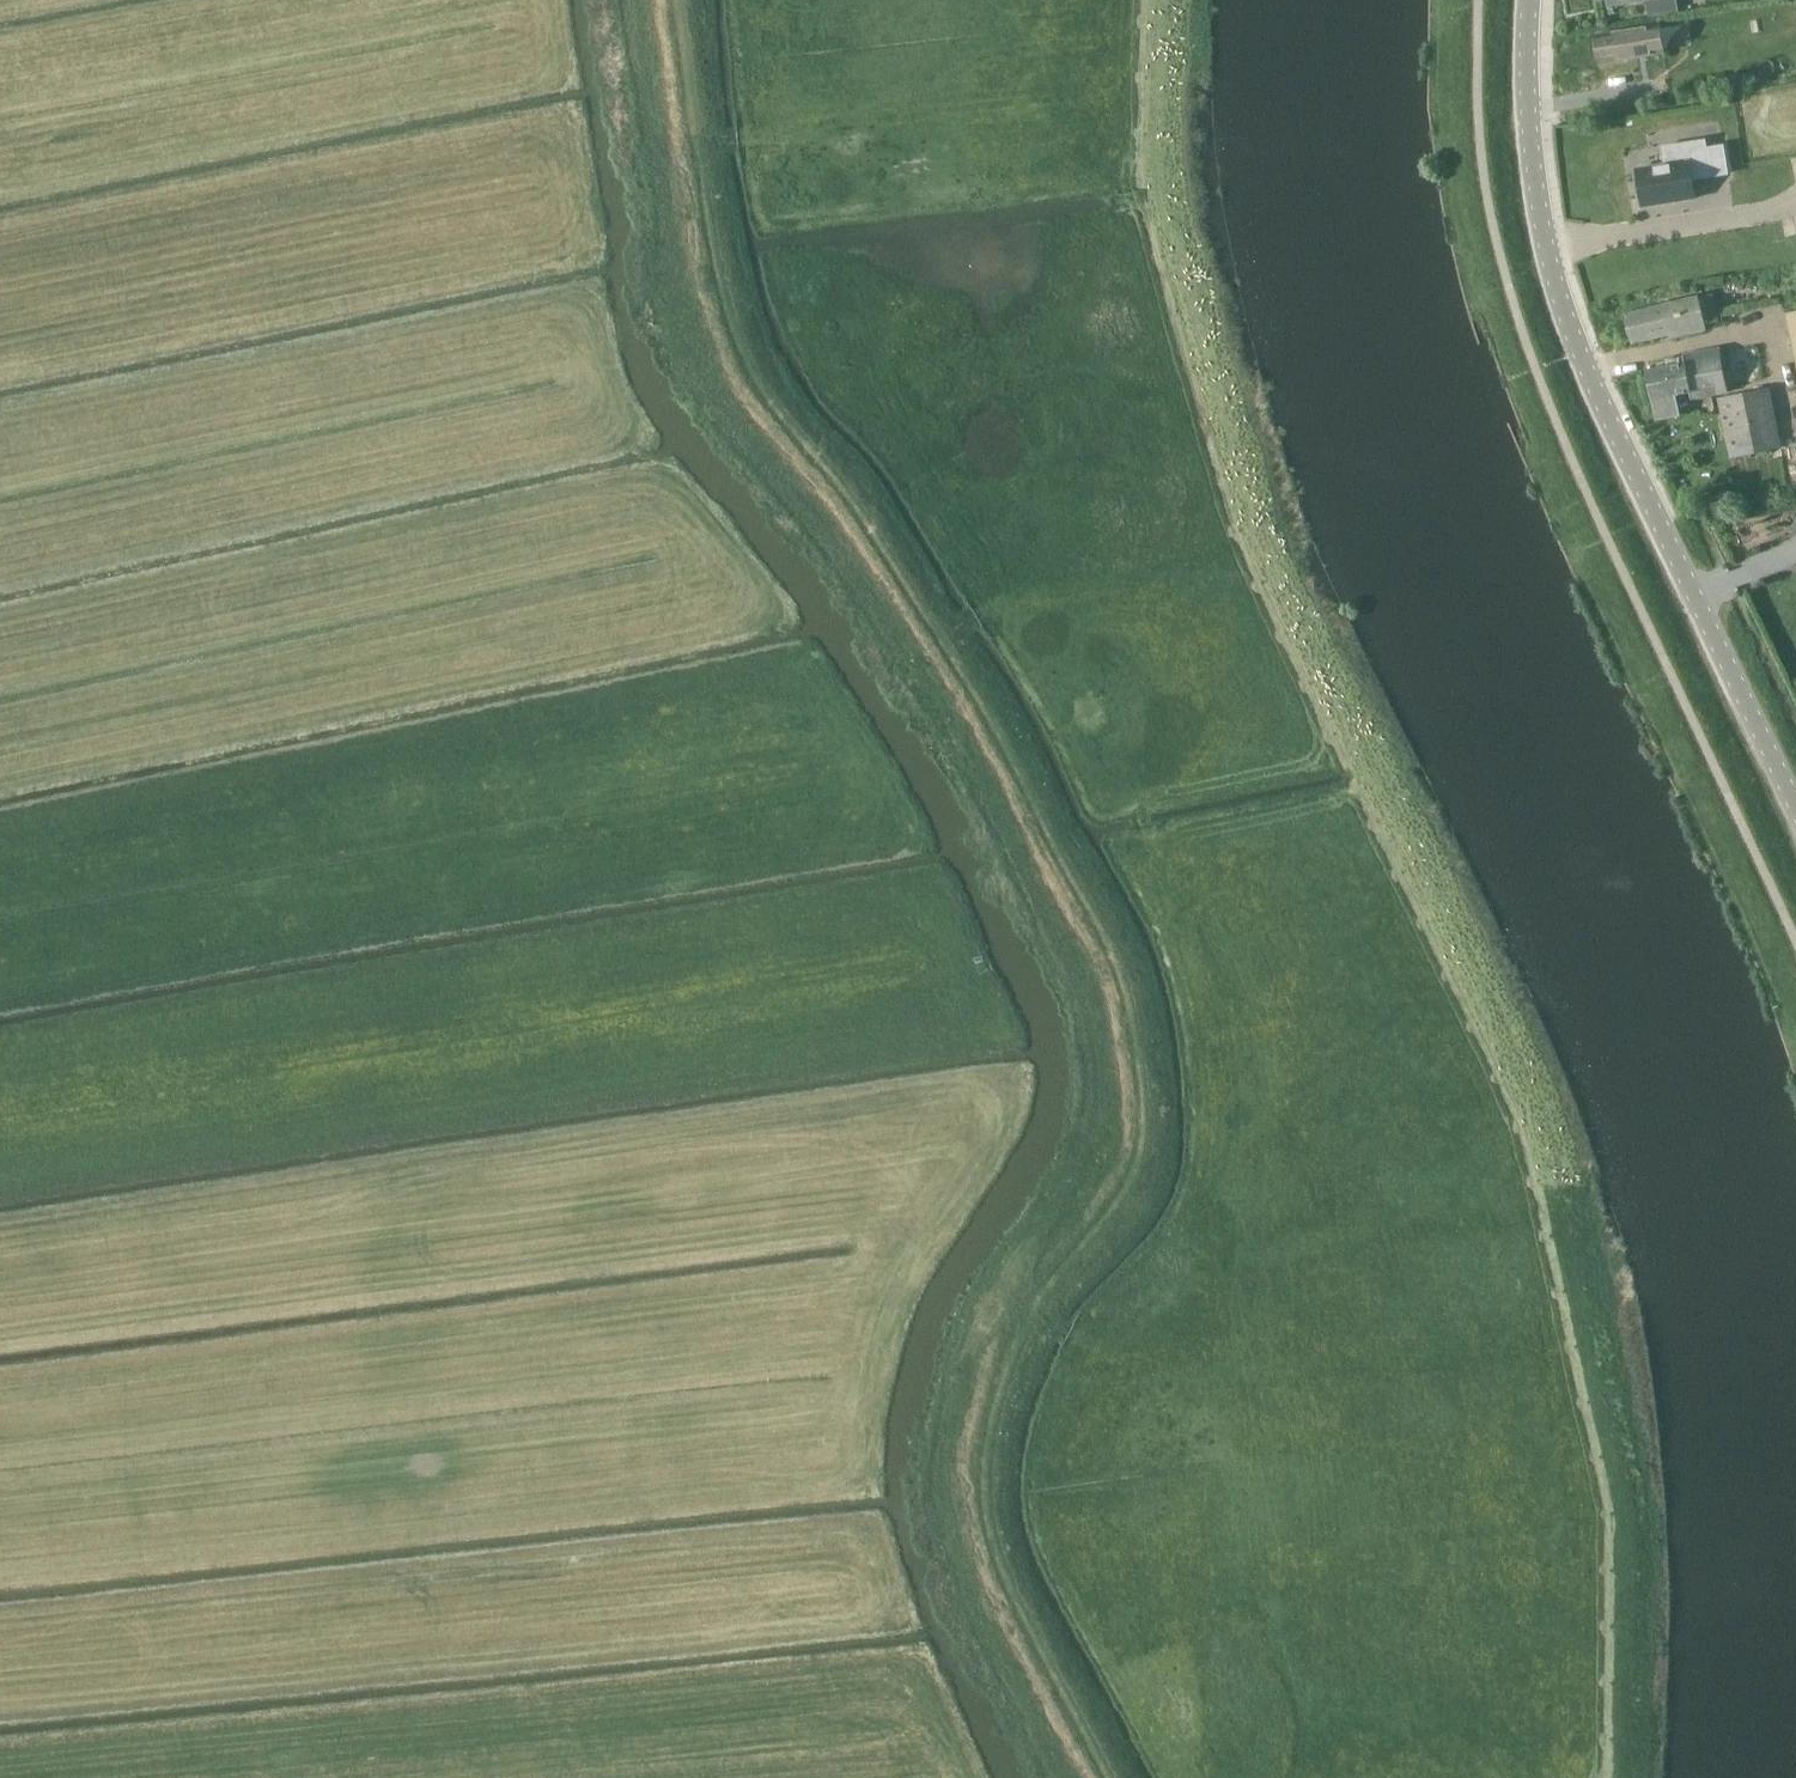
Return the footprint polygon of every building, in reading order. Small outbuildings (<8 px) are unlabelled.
[(1610,7),(1647,0),(1649,17),(1662,15),(1660,0),(1609,0),(1610,7)] [(1664,53),(1660,25),(1594,35),(1599,63),(1664,53)] [(1643,207),(1696,198),(1693,179),(1711,176),(1705,140),(1663,147),(1666,164),(1637,169),(1643,207)] [(1721,321),(1714,293),(1699,296),(1627,312),(1634,343),(1671,335),(1672,338),(1707,330),(1706,325),(1721,321)] [(1795,351),(1795,312),(1787,313),(1795,351)] [(1648,370),(1654,399),(1658,418),(1681,413),(1677,395),(1691,393),(1692,400),(1728,393),(1720,348),(1684,356),(1685,363),(1648,370)] [(1720,399),(1732,456),(1782,446),(1770,388),(1720,399)]
